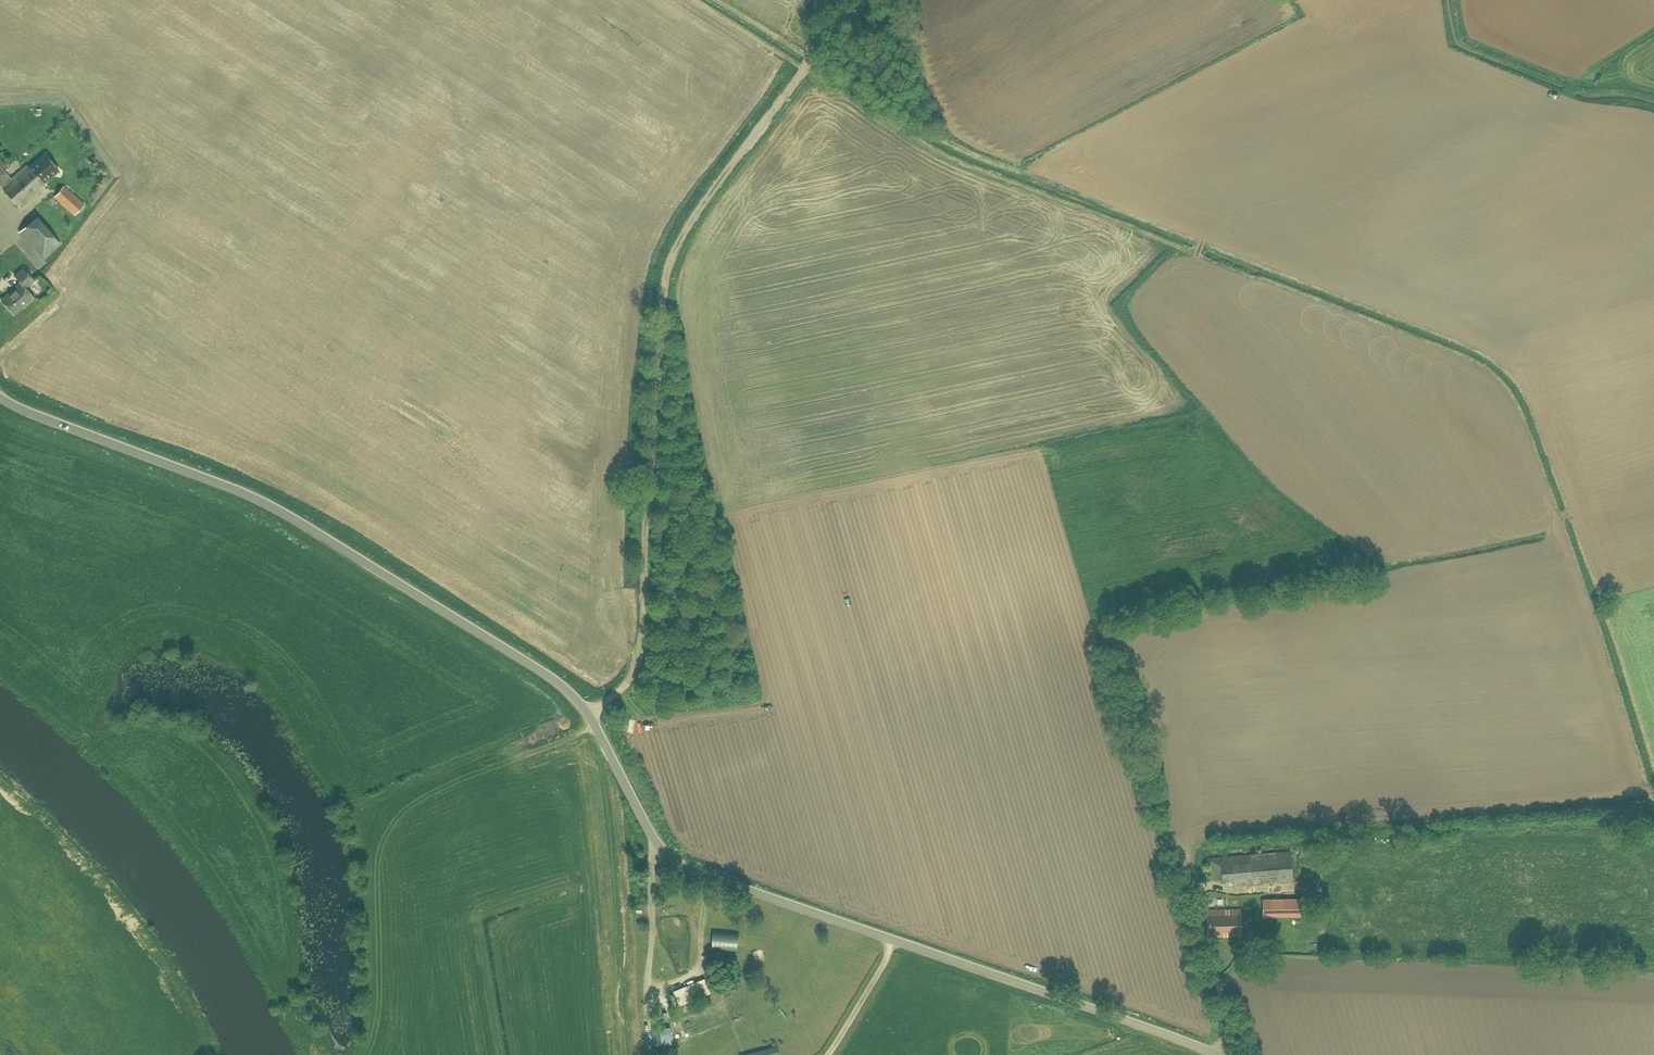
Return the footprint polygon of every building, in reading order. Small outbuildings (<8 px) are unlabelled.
[(59,170),(46,155),(29,170),(27,167),(13,180),(5,171),(8,168),(0,159),(0,183),(3,187),(21,208),(43,189),(41,187),(59,170)] [(13,172),(22,165),(20,162),(10,168),(13,172)] [(75,215),(85,204),(64,186),(54,198),(75,215)] [(35,216),(18,232),(42,259),(60,243),(35,216)] [(25,306),(34,298),(25,288),(34,280),(24,268),(15,276),(21,283),(2,300),(14,314),(24,305),(25,306)] [(1278,881),(1293,880),(1291,851),(1208,858),(1209,879),(1223,879),(1223,881),(1234,881),(1235,886),(1252,885),(1253,880),(1263,880),(1264,884),(1279,883),(1278,881)] [(1264,916),(1302,916),(1302,899),(1264,900),(1264,916)] [(1225,935),(1241,935),(1240,910),(1208,910),(1209,936),(1225,936),(1225,935)] [(671,1027),(652,1028),(653,1045),(672,1044),(671,1027)]
